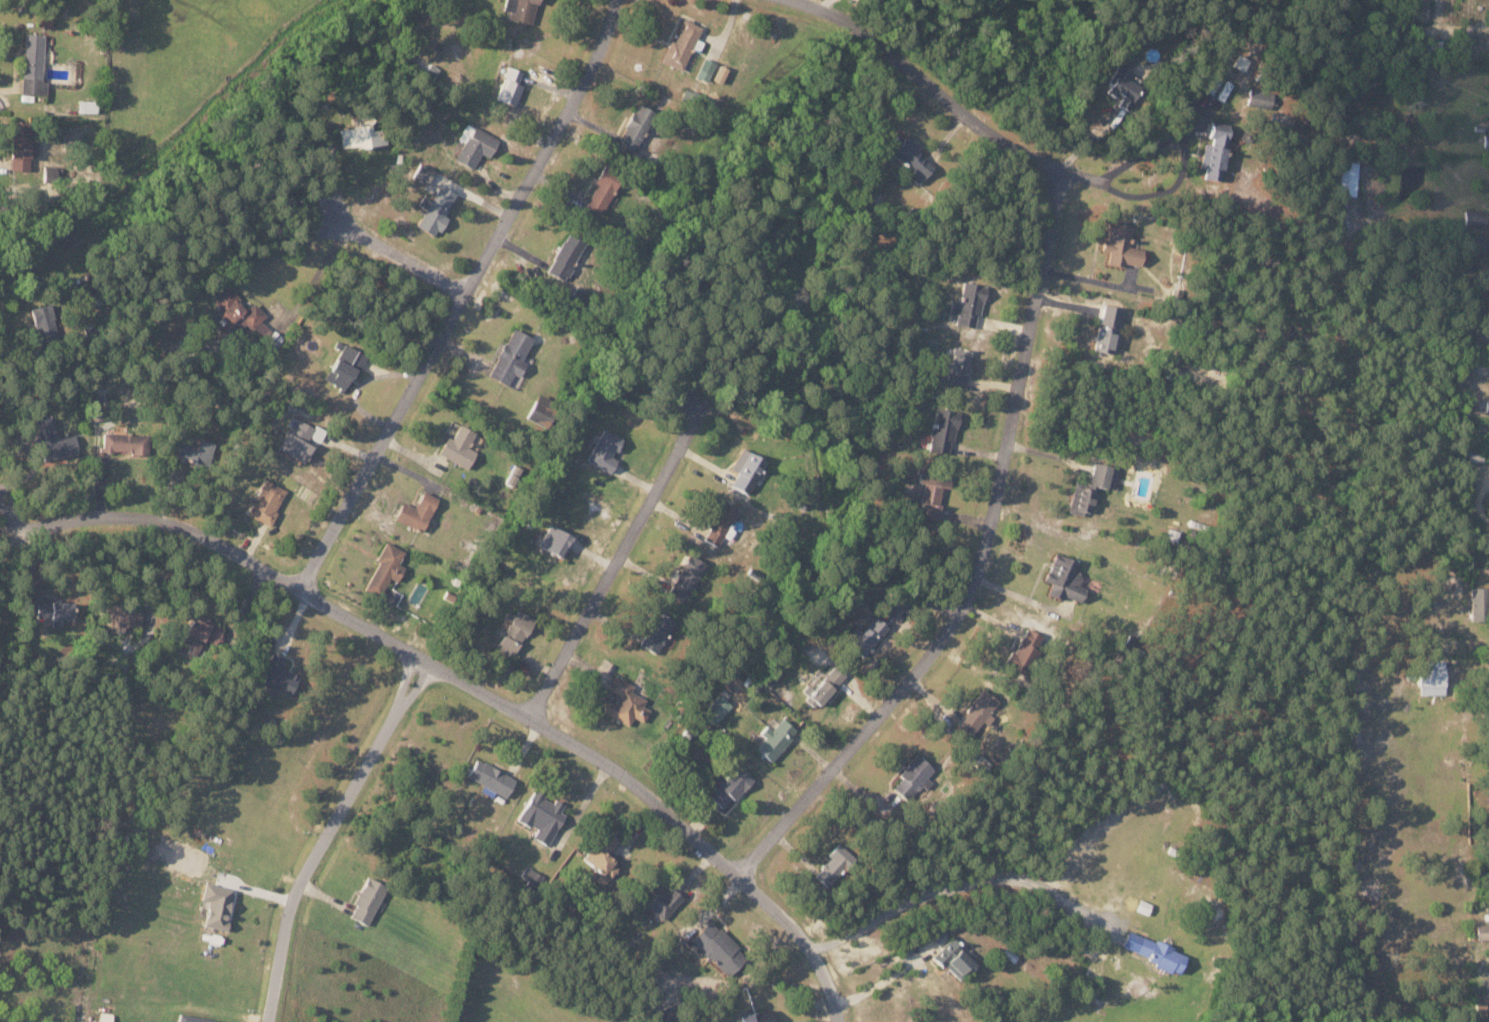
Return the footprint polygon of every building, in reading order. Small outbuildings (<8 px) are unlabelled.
[(539,0),(506,0),(504,9),(511,10),(509,18),(534,23),(539,0)] [(682,70),(702,25),(684,17),(674,41),(671,39),(661,60),(682,70)] [(21,93),(46,94),(46,81),(42,81),(44,33),(24,32),(21,93)] [(708,81),(716,62),(705,57),(696,76),(708,81)] [(728,68),(720,64),(713,79),(722,82),(728,68)] [(1129,79),(1133,71),(1118,64),(1105,92),(1131,104),(1140,84),(1129,79)] [(498,99),(516,105),(523,84),(519,83),(523,70),(509,66),(498,99)] [(1224,76),(1214,70),(1203,88),(1212,94),(1224,76)] [(96,112),(96,100),(78,100),(78,112),(96,112)] [(617,143),(634,152),(656,111),(639,102),(617,143)] [(11,169),(31,168),(31,158),(37,158),(36,138),(31,138),(30,120),(9,121),(11,169)] [(1205,142),(1201,167),(1207,168),(1205,177),(1222,180),(1231,124),(1213,121),(1210,143),(1205,142)] [(341,148),(383,144),(381,128),(371,129),(370,124),(339,127),(341,148)] [(475,168),(481,153),(491,157),(499,137),(471,126),(457,161),(475,168)] [(921,148),(899,132),(887,148),(915,169),(909,176),(919,183),(934,163),(918,151),(921,148)] [(1357,195),(1358,160),(1341,160),(1340,195),(1357,195)] [(413,177),(428,183),(434,168),(419,162),(413,177)] [(584,205),(602,214),(624,172),(606,163),(584,205)] [(458,193),(440,184),(432,200),(423,195),(418,204),(426,208),(417,226),(436,235),(458,193)] [(1466,223),(1487,223),(1487,209),(1466,209),(1466,223)] [(1133,225),(1109,220),(1103,250),(1111,251),(1108,262),(1127,266),(1128,263),(1142,265),(1145,249),(1129,245),(1133,225)] [(564,280),(586,243),(569,233),(547,271),(564,280)] [(956,323),(978,328),(986,285),(964,280),(960,302),(953,300),(950,313),(958,314),(956,323)] [(218,310),(235,330),(244,322),(250,329),(266,316),(254,301),(246,307),(227,284),(211,298),(219,308),(218,310)] [(56,335),(52,304),(32,306),(36,338),(56,335)] [(1117,353),(1121,326),(1099,323),(1096,350),(1117,353)] [(533,337),(512,327),(490,375),(508,384),(514,373),(521,376),(527,363),(522,360),(533,337)] [(348,391),(364,352),(343,343),(326,381),(348,391)] [(968,384),(972,351),(954,348),(949,382),(968,384)] [(957,410),(936,407),(931,449),(952,452),(957,410)] [(38,419),(43,459),(77,454),(75,434),(56,436),(53,416),(38,419)] [(279,449),(304,462),(313,445),(307,442),(315,427),(296,417),(279,449)] [(475,431),(459,424),(453,438),(447,435),(439,455),(468,468),(475,451),(468,447),(475,431)] [(617,459),(614,457),(623,437),(603,427),(587,461),(611,472),(617,459)] [(148,433),(102,432),(102,452),(147,452),(148,433)] [(214,443),(198,439),(197,445),(175,440),(171,459),(208,467),(214,443)] [(767,460),(749,451),(732,484),(749,494),(767,460)] [(1468,462),(1484,461),(1483,451),(1468,452),(1468,462)] [(1069,511),(1092,516),(1099,485),(1114,489),(1118,467),(1094,462),(1089,485),(1075,482),(1069,511)] [(920,516),(938,519),(944,487),(950,488),(952,476),(921,471),(919,481),(926,482),(920,516)] [(287,489),(265,478),(247,514),(269,525),(287,489)] [(415,507),(403,501),(395,520),(423,532),(438,497),(422,490),(415,507)] [(718,546),(739,509),(722,499),(701,537),(718,546)] [(539,545),(563,558),(574,536),(550,524),(539,545)] [(380,561),(366,588),(381,595),(389,577),(397,581),(405,567),(398,563),(404,551),(386,542),(377,559),(380,561)] [(1048,594),(1063,600),(1065,595),(1081,601),(1086,589),(1079,586),(1084,574),(1076,571),(1080,561),(1056,552),(1045,580),(1052,583),(1048,594)] [(685,603),(706,562),(689,554),(668,594),(685,603)] [(1473,620),(1488,620),(1487,586),(1471,587),(1473,620)] [(37,602),(37,621),(70,619),(69,601),(37,602)] [(511,620),(496,650),(514,659),(535,618),(518,609),(515,614),(508,610),(505,617),(511,620)] [(656,654),(675,620),(658,610),(639,644),(656,654)] [(221,627),(191,615),(181,641),(191,645),(188,651),(198,655),(205,637),(216,641),(221,627)] [(851,644),(864,656),(890,627),(877,615),(862,631),(856,626),(850,634),(856,639),(851,644)] [(1007,663),(1024,672),(1043,636),(1027,627),(1007,663)] [(259,683),(289,696),(298,675),(281,668),(286,658),(272,652),(259,683)] [(1445,659),(1426,660),(1427,668),(1420,668),(1421,695),(1446,694),(1445,659)] [(836,686),(847,675),(835,665),(825,675),(836,686)] [(825,680),(827,679),(820,673),(803,695),(818,707),(834,687),(825,680)] [(606,714),(630,725),(634,716),(644,721),(650,709),(642,705),(646,698),(631,691),(634,685),(614,675),(608,689),(616,693),(606,714)] [(984,720),(985,722),(1001,703),(984,689),(955,724),(971,736),(984,720)] [(717,723),(733,705),(720,693),(704,711),(717,723)] [(771,728),(755,745),(771,761),(798,731),(783,717),(772,729),(771,728)] [(909,800),(936,771),(918,754),(891,783),(909,800)] [(516,777),(475,759),(468,777),(484,784),(481,791),(492,796),(493,792),(507,798),(516,777)] [(753,779),(732,760),(707,786),(713,791),(709,795),(724,810),(753,779)] [(565,814),(560,812),(565,804),(555,799),(554,802),(534,791),(518,820),(537,830),(533,837),(548,845),(565,814)] [(583,859),(601,873),(596,879),(603,884),(619,865),(607,855),(620,840),(607,829),(583,859)] [(815,874),(827,886),(855,858),(840,843),(828,854),(832,857),(815,874)] [(368,926),(387,886),(368,877),(349,916),(368,926)] [(661,923),(686,897),(674,886),(668,892),(656,881),(638,900),(661,923)] [(226,931),(235,889),(205,883),(202,899),(210,901),(204,926),(226,931)] [(710,920),(691,940),(729,976),(748,956),(710,920)] [(1473,939),(1488,939),(1488,924),(1472,924),(1473,939)] [(976,963),(951,937),(943,930),(934,939),(943,949),(935,956),(958,981),(976,963)] [(1122,949),(1180,973),(1187,955),(1129,931),(1122,949)] [(771,1009),(742,1015),(743,1021),(773,1021),(771,1009)] [(179,1014),(178,1021),(218,1021),(218,1020),(179,1014)]
